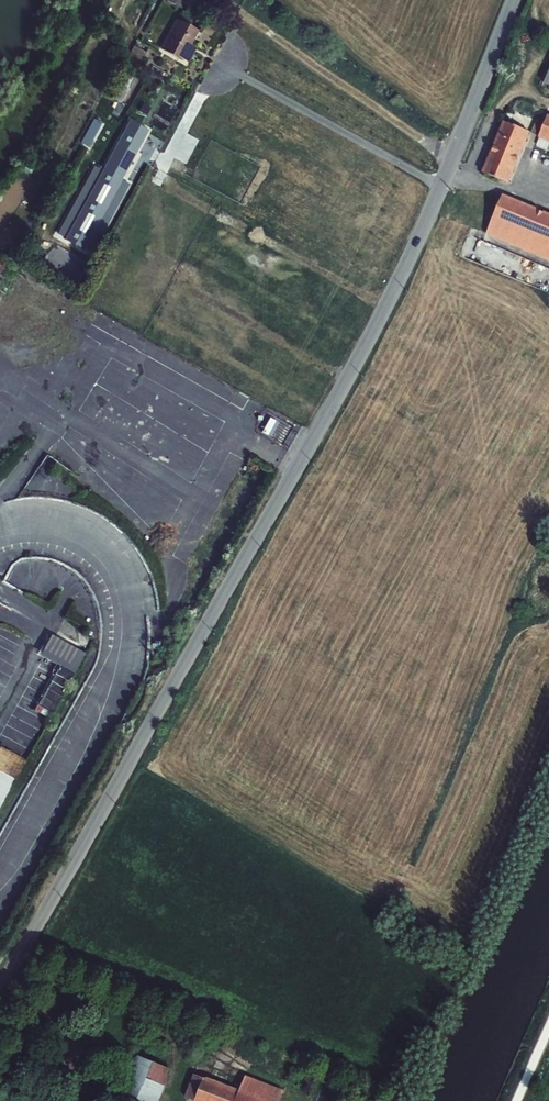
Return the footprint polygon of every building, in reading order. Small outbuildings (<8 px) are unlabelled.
[(181,8),(186,0),(167,0),(181,8)] [(177,18),(160,48),(182,60),(182,59),(188,62),(196,48),(190,44),(199,30),(177,18)] [(134,45),(126,60),(140,67),(147,52),(134,45)] [(152,65),(150,69),(163,77),(165,72),(152,65)] [(115,95),(122,99),(135,72),(128,69),(115,95)] [(548,114),(538,137),(548,142),(548,115),(548,114)] [(502,120),(481,172),(509,183),(530,132),(502,120)] [(134,168),(134,167),(139,168),(142,164),(133,158),(128,165),(134,168)] [(486,233),(548,260),(548,213),(502,194),(486,233)] [(58,207),(68,214),(71,208),(61,202),(58,207)] [(10,210),(0,205),(0,220),(4,222),(10,210)] [(101,227),(102,227),(87,217),(83,223),(98,232),(101,227)] [(101,227),(109,232),(112,228),(105,224),(102,227),(101,227)] [(11,262),(0,257),(0,282),(11,262)] [(548,293),(548,271),(541,268),(533,286),(548,293)] [(259,432),(269,438),(280,419),(269,413),(259,432)] [(244,504),(249,489),(242,486),(237,501),(244,504)] [(60,665),(38,702),(53,711),(74,674),(60,665)] [(0,746),(0,807),(27,760),(0,745),(0,746)] [(115,1100),(159,1100),(173,1070),(138,1055),(137,1057),(134,1056),(115,1100)] [(184,1097),(194,1100),(280,1100),(284,1090),(245,1075),(240,1089),(204,1076),(204,1078),(193,1074),(184,1097)] [(316,1074),(312,1084),(322,1087),(325,1078),(316,1074)]
